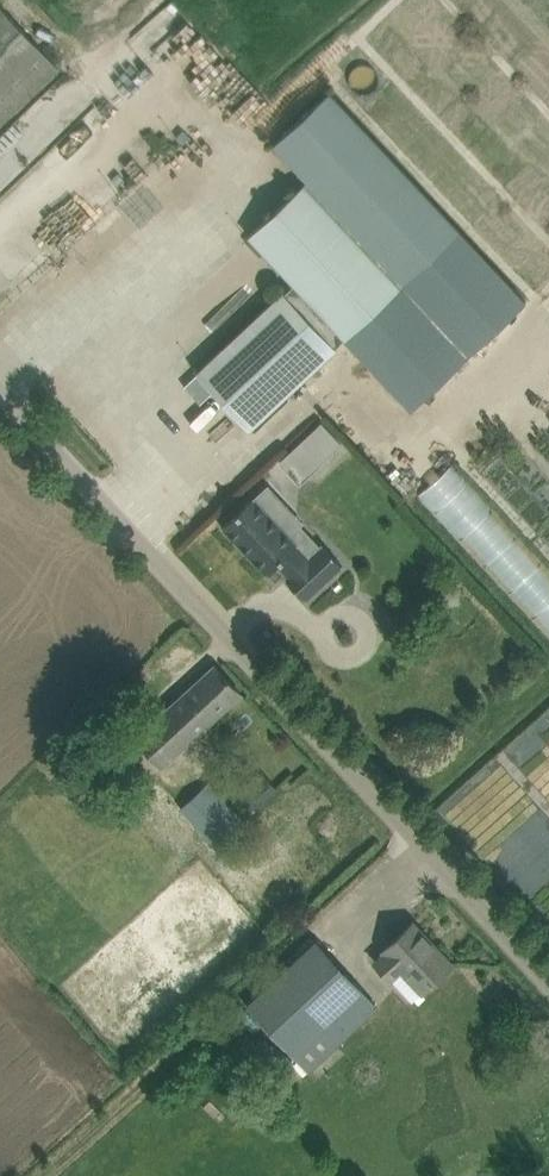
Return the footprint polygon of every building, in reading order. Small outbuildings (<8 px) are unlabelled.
[(181,3),(136,44),(152,61),(197,21),(181,3)] [(59,68),(0,7),(0,124),(59,68)] [(214,356),(196,372),(250,429),(267,413),(337,348),(335,346),(343,338),(345,340),(410,409),(526,301),(461,232),(330,92),(273,145),(307,180),(304,183),(248,235),(293,284),(284,292),(283,291),(214,356)] [(0,149),(0,207),(34,180),(23,166),(36,155),(31,149),(62,125),(49,109),(0,149)] [(321,421),(300,441),(321,463),(342,444),(321,421)] [(457,473),(428,500),(548,625),(548,568),(457,473)] [(254,496),(222,526),(266,574),(276,564),(287,576),(285,578),(306,600),(342,566),(322,544),(320,545),(299,523),(288,533),(254,496)] [(468,609),(470,587),(456,586),(454,608),(468,609)] [(163,766),(224,710),(241,694),(215,665),(136,737),(163,766)] [(239,792),(254,809),(260,804),(277,788),(263,771),(239,792)] [(215,843),(221,837),(236,823),(203,788),(182,807),(185,811),(215,843)] [(376,962),(391,978),(412,1001),(452,964),(413,922),(383,950),(386,952),(376,962)] [(307,1071),(360,1023),(378,1007),(317,940),(299,956),(247,1005),(307,1071)] [(493,983),(482,991),(491,1003),(502,995),(493,983)]
